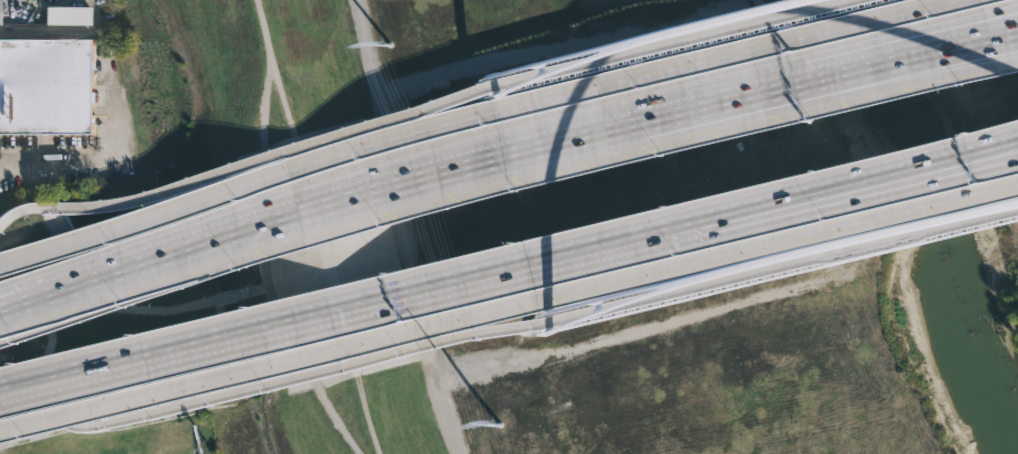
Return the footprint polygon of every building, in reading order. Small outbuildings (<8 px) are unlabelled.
[(91,25),(46,26),(45,7),(91,6),(91,25)] [(96,134),(0,135),(0,40),(96,39),(96,134)]
